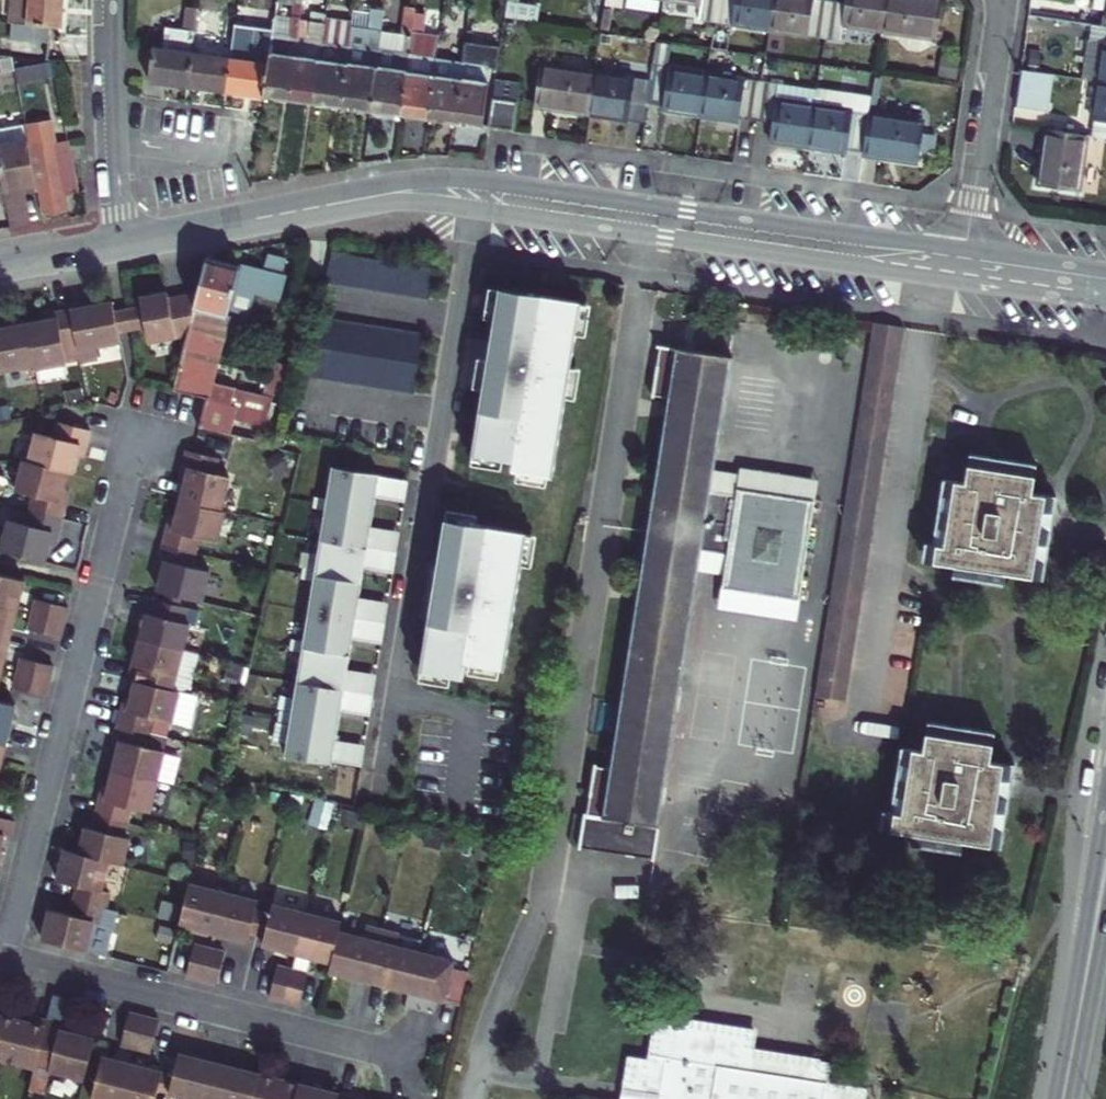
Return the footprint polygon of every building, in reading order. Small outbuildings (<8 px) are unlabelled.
[(62,0),(7,0),(6,21),(19,22),(18,33),(50,36),(51,25),(60,25),(62,0)] [(302,0),(293,0),(290,21),(288,35),(273,33),(264,95),(288,99),(299,19),(302,0)] [(661,2),(699,7),(698,22),(714,24),(718,0),(661,0),(661,2)] [(774,0),(718,0),(714,24),(769,32),(774,0)] [(829,2),(817,0),(774,0),(769,32),(824,41),(829,2)] [(824,41),(840,43),(842,29),(881,34),(885,0),(846,0),(846,4),(829,2),(824,41)] [(881,34),(896,37),(895,48),(902,57),(924,61),(934,53),(936,42),(942,1),(933,0),(885,0),(881,34)] [(1096,9),(1105,10),(1105,0),(1097,0),(1096,9)] [(507,4),(504,19),(535,24),(537,9),(507,4)] [(187,84),(192,52),(194,31),(197,9),(186,7),(183,30),(166,27),(162,48),(153,47),(148,79),(187,84)] [(401,33),(382,30),(371,110),(400,114),(411,38),(415,12),(415,8),(406,8),(401,33)] [(223,12),(197,9),(194,31),(221,34),(223,12)] [(382,30),(384,14),(373,12),(371,29),(382,30)] [(422,13),(415,12),(411,38),(418,39),(422,13)] [(250,60),(229,56),(224,89),(264,95),(273,33),(275,19),(263,18),(261,40),(253,39),(250,60)] [(288,35),(290,21),(275,18),(275,19),(273,33),(288,35)] [(324,22),(299,19),(288,99),(314,102),(324,22)] [(324,22),(314,102),(340,106),(351,26),(324,22)] [(1098,82),(1104,43),(1105,43),(1105,27),(1096,25),(1088,80),(1098,82)] [(351,26),(340,106),(371,110),(382,30),(371,29),(351,26)] [(896,37),(881,34),(879,45),(895,48),(896,37)] [(411,38),(400,114),(427,118),(438,41),(418,39),(411,38)] [(439,38),(438,41),(427,118),(454,122),(465,42),(439,38)] [(465,42),(454,122),(482,126),(491,62),(498,62),(500,46),(465,42)] [(652,64),(646,102),(663,104),(662,107),(701,112),(707,72),(667,66),(670,44),(655,42),(652,64)] [(229,56),(192,52),(187,84),(224,89),(229,56)] [(595,72),(589,112),(627,118),(629,99),(646,102),(652,64),(634,61),(632,77),(595,72)] [(50,64),(15,69),(17,79),(51,74),(50,64)] [(589,112),(595,72),(541,64),(535,105),(589,112)] [(1020,70),(1014,108),(1048,113),(1054,75),(1020,70)] [(707,72),(701,112),(739,118),(740,116),(756,118),(761,80),(707,72)] [(761,80),(756,118),(773,120),(771,139),(808,145),(814,104),(776,99),(778,83),(761,80)] [(495,81),(493,97),(518,100),(520,84),(495,81)] [(1098,82),(1093,121),(1096,121),(1094,138),(1105,139),(1105,83),(1098,82)] [(817,87),(814,104),(808,145),(847,150),(847,147),(863,150),(869,112),(872,95),(817,87)] [(518,100),(493,97),(487,127),(513,131),(518,100)] [(863,150),(863,153),(918,161),(924,121),(869,112),(863,150)] [(1038,188),(1079,194),(1087,136),(1046,130),(1038,188)] [(35,186),(27,141),(0,146),(0,175),(9,228),(26,225),(20,188),(35,186)] [(64,197),(77,195),(69,156),(57,158),(55,148),(55,145),(31,150),(43,215),(66,211),(64,197)] [(67,146),(55,148),(57,158),(69,156),(67,146)] [(437,275),(334,257),(326,287),(432,305),(437,275)] [(213,397),(232,321),(242,282),(245,272),(211,263),(202,296),(192,337),(182,377),(178,393),(212,401),(213,397)] [(584,308),(503,294),(502,296),(498,325),(491,366),(486,395),(475,461),(505,466),(516,468),(514,477),(520,478),(550,483),(555,484),(568,404),(573,374),(579,342),(583,313),(584,308)] [(192,337),(202,296),(174,301),(173,295),(145,300),(147,310),(151,331),(153,345),(192,337)] [(502,296),(493,295),(488,324),(498,325),(502,296)] [(116,305),(74,313),(82,365),(99,362),(97,350),(121,345),(120,336),(117,315),(116,305)] [(132,312),(136,334),(151,331),(147,310),(132,312)] [(117,315),(120,336),(136,334),(132,312),(117,315)] [(29,327),(36,372),(67,366),(81,363),(82,365),(74,313),(59,316),(59,322),(47,324),(29,327)] [(583,313),(579,342),(588,344),(593,315),(583,313)] [(46,318),(47,324),(59,322),(59,316),(46,318)] [(426,340),(317,322),(302,380),(416,399),(426,340)] [(829,596),(827,609),(825,625),(823,640),(820,653),(818,668),(816,682),(813,698),(844,702),(847,687),(849,673),(851,658),(853,645),(856,630),(858,615),(860,601),(863,586),(865,571),(867,557),(870,544),(872,530),(874,515),(876,501),(879,486),(881,472),(883,457),(886,443),(888,430),(890,415),(893,399),(895,385),(897,371),(900,358),(902,343),(904,330),(872,325),(870,338),(868,352),(866,365),(863,380),(861,394),(859,409),(856,424),(854,437),(852,451),(850,467),(848,481),(845,496),(843,510),(841,524),(838,540),(836,552),(834,567),(832,581),(829,596)] [(1,373),(35,368),(36,372),(29,327),(9,330),(0,331),(0,369),(1,373)] [(679,398),(662,497),(698,351),(667,346),(658,395),(679,398)] [(718,494),(722,472),(742,359),(698,351),(662,497),(616,771),(598,768),(589,820),(585,819),(578,851),(655,864),(705,571),(733,575),(730,590),(804,602),(821,502),(748,489),(740,497),(718,494)] [(491,366),(481,364),(476,393),(486,395),(491,366)] [(573,374),(568,404),(578,405),(583,376),(573,374)] [(212,401),(205,429),(255,443),(263,410),(213,397),(212,401)] [(35,434),(27,465),(71,477),(78,448),(84,450),(89,434),(88,433),(58,424),(53,440),(35,434)] [(1038,466),(972,456),(967,485),(954,483),(952,493),(940,492),(932,544),(929,543),(925,562),(954,567),(952,576),(990,583),(992,572),(1034,580),(1036,566),(1045,567),(1056,498),(1034,494),(1038,466)] [(188,488),(184,508),(224,517),(232,483),(218,480),(221,465),(197,460),(191,458),(187,473),(191,474),(188,488)] [(475,461),(474,470),(503,475),(505,466),(475,461)] [(22,463),(22,464),(14,496),(32,500),(28,514),(60,522),(64,507),(58,506),(61,494),(66,476),(71,477),(27,465),(22,463)] [(751,476),(722,472),(718,494),(740,497),(748,489),(821,502),(824,480),(752,469),(751,476)] [(329,505),(328,510),(375,518),(378,502),(381,482),(381,480),(334,472),(329,505)] [(520,478),(519,487),(548,492),(550,483),(520,478)] [(410,487),(381,482),(378,502),(406,507),(410,487)] [(61,494),(58,506),(64,507),(67,496),(61,494)] [(221,549),(227,517),(224,517),(184,508),(179,525),(177,537),(171,536),(167,552),(199,559),(202,544),(221,549)] [(327,516),(322,546),(369,553),(372,533),(375,518),(328,510),(327,516)] [(28,514),(25,529),(7,524),(0,550),(0,555),(43,566),(47,548),(50,536),(56,538),(60,522),(28,514)] [(450,516),(448,525),(477,530),(479,521),(450,516)] [(447,525),(422,677),(466,684),(468,669),(472,670),(501,675),(506,675),(524,571),(529,542),(529,539),(477,530),(448,525),(447,525)] [(401,538),(372,533),(369,553),(398,558),(401,538)] [(56,538),(50,536),(47,548),(53,550),(56,538)] [(538,543),(529,542),(524,571),(533,573),(538,543)] [(317,576),(316,581),(363,589),(366,573),(369,553),(322,546),(317,576)] [(199,559),(167,552),(164,567),(169,569),(162,598),(167,599),(183,603),(207,608),(214,577),(196,573),(199,559)] [(398,558),(369,553),(366,573),(395,578),(398,558)] [(12,614),(20,584),(0,579),(0,611),(12,614)] [(315,587),(310,617),(357,624),(361,604),(363,589),(316,581),(315,587)] [(804,602),(730,590),(727,611),(801,623),(804,602)] [(167,599),(165,608),(181,611),(183,603),(167,599)] [(28,618),(60,626),(64,611),(32,603),(28,618)] [(361,604),(357,624),(386,629),(390,609),(361,604)] [(165,608),(157,606),(154,620),(147,619),(141,645),(185,655),(191,629),(185,628),(189,613),(181,611),(165,608)] [(5,644),(12,614),(0,611),(0,643),(5,644)] [(305,647),(304,652),(351,660),(354,644),(357,624),(310,617),(305,647)] [(24,634),(56,642),(60,626),(28,618),(24,634)] [(357,624),(354,644),(383,649),(386,629),(357,624)] [(185,655),(141,645),(135,672),(141,674),(138,688),(170,695),(173,681),(179,682),(185,655)] [(303,657),(298,687),(346,695),(349,675),(351,660),(304,652),(303,657)] [(173,681),(170,695),(182,697),(193,691),(200,659),(185,655),(179,682),(173,681)] [(13,677),(45,685),(49,670),(17,662),(13,677)] [(501,675),(472,670),(470,679),(499,684),(501,675)] [(349,675),(346,695),(375,700),(378,680),(349,675)] [(9,692),(41,700),(45,685),(13,677),(9,692)] [(293,717),(293,723),(340,731),(342,715),(346,695),(298,687),(293,717)] [(170,695),(138,688),(133,704),(129,716),(123,715),(120,731),(151,738),(155,724),(174,729),(182,697),(180,697),(170,695)] [(346,695),(342,715),(371,720),(375,700),(346,695)] [(133,704),(127,702),(123,715),(129,716),(133,704)] [(11,709),(0,706),(0,750),(11,709)] [(292,728),(286,761),(333,769),(334,766),(337,746),(340,731),(293,723),(292,728)] [(174,729),(155,724),(151,738),(171,743),(174,729)] [(995,736),(929,724),(924,753),(911,752),(909,763),(898,760),(890,813),(884,813),(881,830),(912,836),(910,845),(947,852),(949,843),(991,849),(994,832),(1003,835),(1014,768),(991,763),(995,736)] [(151,738),(120,731),(116,747),(122,748),(119,761),(115,777),(159,787),(166,757),(148,752),(151,738)] [(151,738),(148,752),(166,757),(171,743),(151,738)] [(337,746),(334,766),(363,771),(366,751),(337,746)] [(122,748),(116,747),(113,760),(119,761),(122,748)] [(184,761),(166,757),(159,787),(177,791),(184,761)] [(159,787),(115,777),(111,795),(109,807),(102,805),(98,821),(130,828),(133,814),(151,818),(159,787)] [(104,793),(102,805),(109,807),(111,795),(104,793)] [(130,828),(98,821),(95,835),(87,833),(81,860),(107,867),(126,871),(132,844),(126,843),(130,828)] [(6,841),(10,825),(0,822),(0,839),(6,841)] [(77,892),(74,906),(106,913),(110,898),(101,896),(107,867),(64,857),(57,887),(77,892)] [(190,888),(179,928),(214,937),(224,897),(190,888)] [(224,897),(214,937),(248,946),(251,937),(257,914),(259,906),(224,897)] [(106,913),(74,906),(71,921),(50,916),(43,947),(87,957),(107,962),(113,932),(102,929),(106,913)] [(264,941),(262,948),(297,957),(307,917),(273,908),(271,917),(264,941)] [(264,916),(257,914),(251,937),(257,939),(264,916)] [(271,917),(264,916),(257,939),(264,941),(271,917)] [(312,961),(333,967),(341,936),(343,927),(307,917),(297,957),(293,973),(284,1005),(300,1008),(308,977),(312,961)] [(365,942),(341,936),(333,967),(331,975),(371,985),(384,934),(368,930),(365,942)] [(401,938),(384,934),(371,985),(410,995),(420,955),(398,950),(401,938)] [(186,980),(201,984),(209,953),(194,949),(186,980)] [(209,953),(201,984),(217,988),(225,957),(209,953)] [(455,965),(420,955),(410,995),(461,1008),(470,976),(453,972),(455,965)] [(277,969),(269,1001),(284,1005),(293,973),(277,969)] [(143,1020),(128,1015),(120,1047),(135,1051),(143,1020)] [(19,1017),(17,1023),(28,1026),(30,1020),(19,1017)] [(34,1071),(46,1024),(30,1020),(28,1026),(17,1023),(0,1019),(0,1063),(34,1071)] [(158,1023),(143,1020),(135,1051),(151,1055),(158,1023)] [(645,1022),(641,1044),(661,1047),(665,1025),(645,1022)] [(61,1028),(46,1024),(34,1071),(35,1071),(29,1092),(44,1095),(49,1074),(84,1083),(86,1076),(90,1057),(94,1042),(73,1037),(59,1034),(61,1028)] [(804,1085),(807,1067),(747,1057),(751,1038),(665,1025),(661,1047),(641,1044),(639,1059),(804,1085)] [(75,1031),(61,1028),(59,1034),(73,1037),(75,1031)] [(169,1096),(181,1098),(211,1098),(219,1067),(178,1056),(173,1077),(169,1096)] [(102,1060),(90,1057),(86,1076),(97,1078),(102,1060)] [(807,1067),(804,1085),(639,1059),(637,1066),(616,1062),(613,1083),(635,1087),(633,1098),(863,1098),(864,1095),(825,1089),(828,1070),(807,1067)] [(102,1060),(97,1078),(92,1098),(124,1098),(132,1067),(102,1060)] [(132,1067),(124,1098),(156,1098),(158,1093),(162,1075),(132,1067)] [(211,1098),(253,1098),(259,1077),(219,1067),(211,1098)] [(173,1077),(162,1075),(158,1093),(169,1096),(173,1077)] [(253,1098),(295,1098),(298,1087),(259,1077),(253,1098)] [(613,1083),(611,1098),(633,1098),(635,1087),(613,1083)] [(295,1098),(337,1098),(338,1096),(298,1087),(295,1098)]
